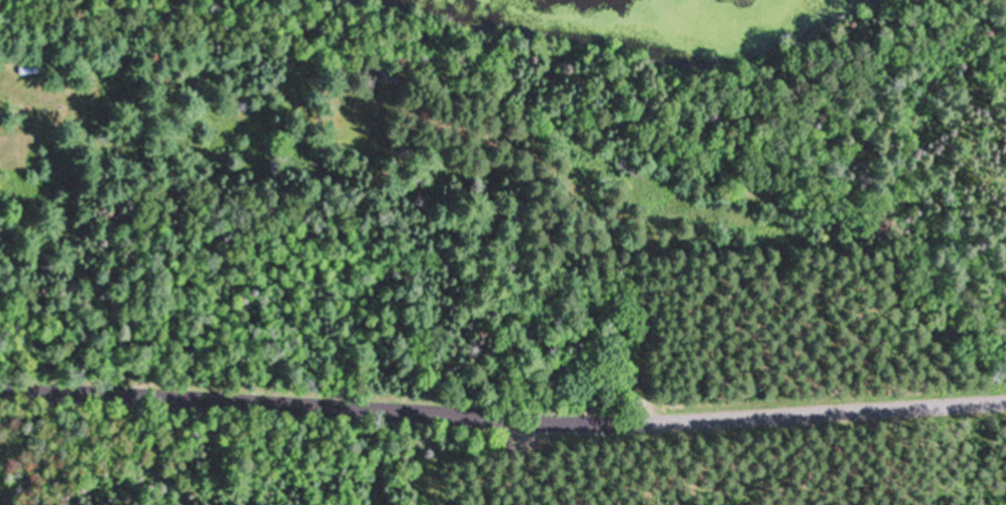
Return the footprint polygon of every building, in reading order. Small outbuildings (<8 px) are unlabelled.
[(386,82),(384,70),(371,73),(374,84),(386,82)]
